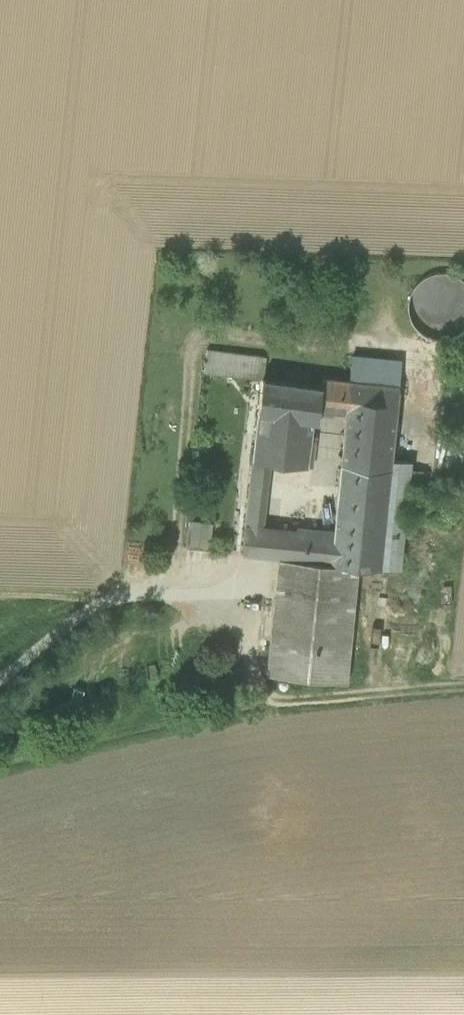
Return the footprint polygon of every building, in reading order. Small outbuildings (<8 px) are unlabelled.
[(410,322),(418,332),(429,339),(442,341),(455,339),(463,332),(463,283),(453,276),(440,274),(427,277),(416,285),(409,296),(407,309),(410,322)] [(193,368),(245,375),(247,354),(195,347),(193,368)] [(342,357),(340,380),(311,377),(310,382),(307,408),(337,411),(323,533),(267,526),(251,525),(248,553),(264,554),(268,555),(255,670),(336,679),(348,564),(388,568),(399,470),(380,468),(389,386),(392,362),(342,357)] [(299,419),(306,420),(307,408),(310,382),(249,376),(245,413),(299,419)] [(245,413),(240,460),(233,523),(251,525),(258,462),(302,467),(306,435),(297,434),(299,419),(245,413)] [(186,548),(210,550),(213,522),(189,520),(186,548)] [(230,551),(248,553),(251,525),(233,523),(230,551)]
